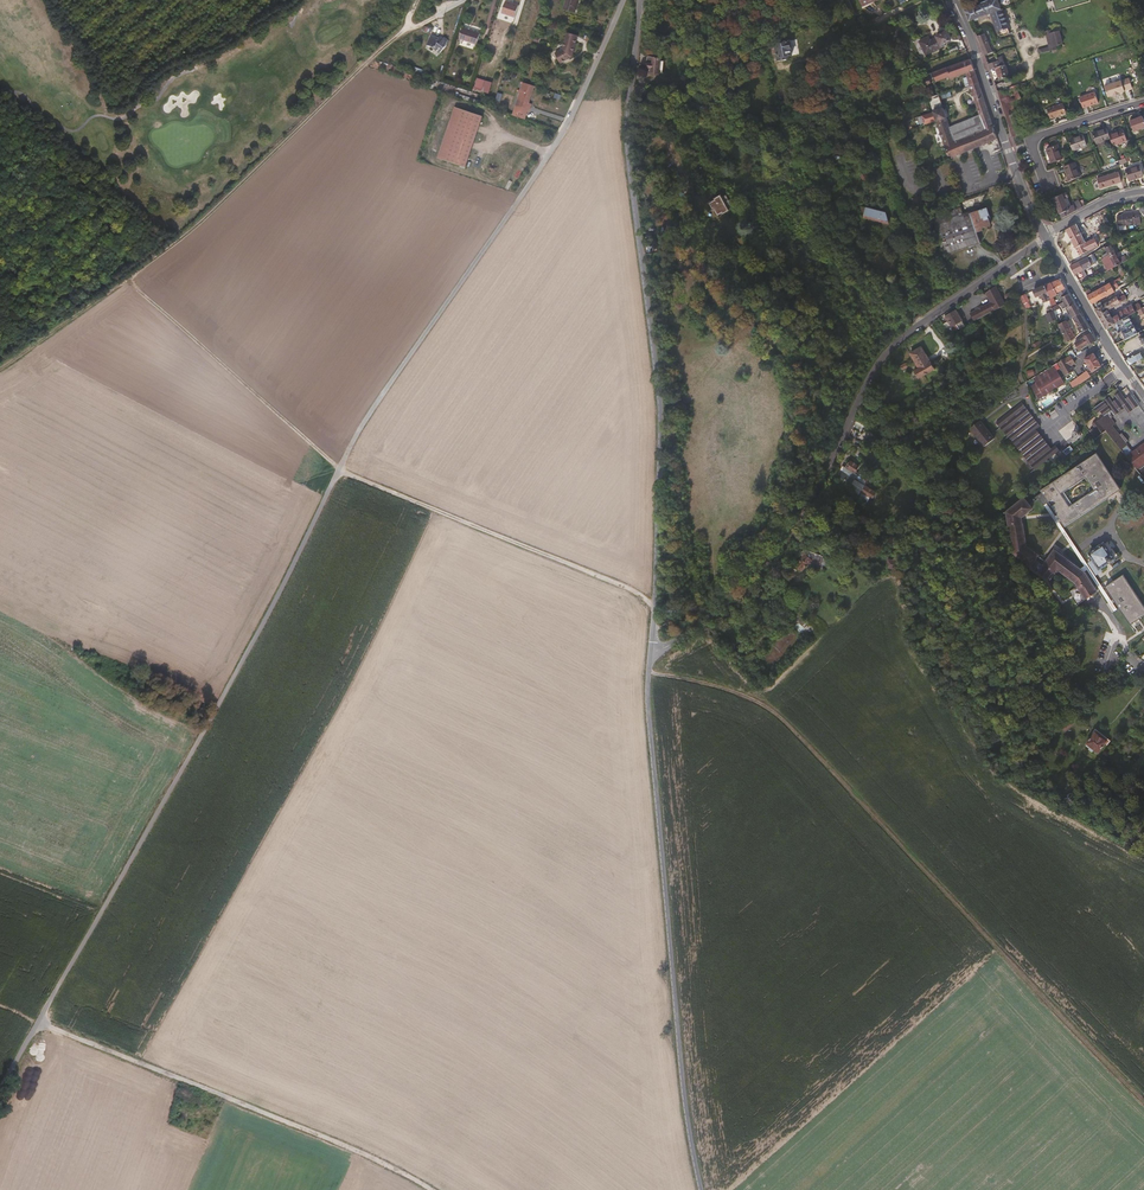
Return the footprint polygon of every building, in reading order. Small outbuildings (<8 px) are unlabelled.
[(580,0),(567,0),(565,7),(577,11),(580,0)] [(998,0),(994,0),(990,2),(989,0),(982,3),(982,5),(966,12),(970,21),(991,13),(1000,37),(1010,34),(998,0)] [(506,19),(510,6),(503,3),(499,16),(506,19)] [(512,21),(516,9),(510,6),(506,19),(512,21)] [(563,44),(567,33),(560,30),(558,36),(554,35),(553,41),(563,44)] [(576,54),(581,33),(570,30),(566,46),(559,51),(564,61),(576,54)] [(1068,53),(1066,47),(1057,49),(1056,46),(1063,44),(1060,33),(1052,35),(1051,31),(1046,32),(1050,47),(1038,50),(1039,54),(1041,53),(1041,54),(1043,59),(1049,58),(1068,53)] [(946,46),(945,44),(951,41),(947,33),(931,41),(929,38),(920,42),(926,56),(946,46)] [(476,50),(479,40),(476,39),(462,34),(458,44),(476,50)] [(992,52),(986,36),(985,35),(985,34),(977,37),(983,50),(985,55),(992,52)] [(438,54),(442,41),(439,40),(440,39),(430,35),(427,44),(431,47),(435,51),(438,54)] [(448,47),(449,40),(442,38),(442,41),(438,54),(445,56),(445,53),(448,54),(448,52),(445,51),(448,47)] [(792,56),(789,42),(775,45),(779,61),(787,59),(787,57),(792,56)] [(960,53),(958,47),(949,51),(951,57),(960,53)] [(664,74),(665,63),(662,62),(662,60),(655,59),(655,58),(649,57),(647,69),(650,69),(649,74),(660,76),(660,73),(664,74)] [(988,111),(971,60),(968,61),(922,78),(929,99),(934,113),(949,158),(998,139),(994,127),(988,111)] [(1000,60),(998,61),(988,64),(990,70),(996,68),(1000,80),(1009,77),(1005,62),(1002,63),(1000,60)] [(473,90),(489,95),(493,83),(477,78),(473,90)] [(537,92),(540,83),(525,79),(523,87),(534,90),(537,92)] [(1132,89),(1129,79),(1105,87),(1108,98),(1113,96),(1119,95),(1119,94),(1125,92),(1124,91),(1132,89)] [(1020,98),(1016,86),(1010,88),(1011,91),(1007,93),(1006,89),(1004,89),(997,92),(1003,109),(1013,106),(1011,101),(1020,98)] [(530,104),(534,90),(523,87),(519,100),(530,104)] [(644,97),(646,89),(642,88),(640,91),(636,89),(636,94),(644,97)] [(1098,103),(1095,93),(1079,98),(1082,108),(1098,103)] [(802,104),(799,96),(790,100),(794,108),(802,104)] [(790,100),(788,101),(781,104),(783,106),(789,104),(792,109),(794,108),(790,100)] [(1066,114),(1062,104),(1047,109),(1051,119),(1066,114)] [(467,166),(483,114),(453,105),(437,156),(467,166)] [(1017,119),(1013,106),(1003,109),(1013,137),(1020,135),(1014,121),(1017,119)] [(1143,117),(1130,121),(1134,131),(1143,128),(1143,120),(1143,117)] [(1109,135),(1107,128),(1092,133),(1096,144),(1110,139),(1109,135)] [(1127,141),(1123,130),(1109,135),(1110,139),(1113,146),(1127,141)] [(1087,146),(1083,135),(1069,140),(1073,151),(1087,146)] [(848,147),(849,139),(839,137),(838,146),(848,147)] [(1062,159),(1057,145),(1047,149),(1052,163),(1062,159)] [(1080,177),(1075,163),(1064,167),(1070,181),(1080,177)] [(1143,176),(1140,166),(1126,170),(1129,181),(1143,176)] [(1118,172),(1103,177),(1097,179),(1100,189),(1121,182),(1118,172)] [(1073,205),(1071,206),(1068,197),(1066,193),(1053,198),(1062,219),(1082,207),(1079,200),(1072,203),(1073,205)] [(729,209),(733,207),(727,196),(723,199),(722,196),(714,201),(714,202),(711,204),(714,209),(715,208),(720,216),(722,215),(723,216),(730,211),(729,209)] [(923,206),(920,198),(914,200),(917,208),(923,206)] [(978,232),(983,231),(983,229),(991,226),(988,217),(990,216),(988,208),(971,214),(970,212),(964,215),(960,205),(946,209),(947,213),(933,218),(946,256),(981,243),(978,232)] [(884,222),(886,214),(861,207),(859,215),(865,216),(863,223),(882,228),(884,222)] [(1140,225),(1138,213),(1132,213),(1121,215),(1121,216),(1117,216),(1118,225),(1122,224),(1123,225),(1134,223),(1134,225),(1140,225)] [(1084,243),(1075,225),(1066,230),(1079,255),(1087,250),(1087,249),(1095,244),(1092,239),(1084,243)] [(1115,254),(1109,245),(1104,248),(1108,255),(1109,257),(1115,254)] [(1069,265),(1077,260),(1072,250),(1063,254),(1069,265)] [(1094,262),(1096,261),(1091,254),(1089,256),(1086,257),(1078,262),(1082,270),(1095,263),(1094,262)] [(1120,264),(1115,254),(1109,257),(1114,267),(1118,265),(1119,264),(1120,264)] [(1114,267),(1109,257),(1108,255),(1101,259),(1107,271),(1114,267)] [(1121,263),(1128,260),(1125,255),(1119,258),(1121,263)] [(1082,270),(1078,262),(1070,266),(1074,274),(1082,270)] [(1065,288),(1059,279),(1050,283),(1054,289),(1056,288),(1058,292),(1065,288)] [(1118,286),(1115,280),(1110,283),(1113,289),(1118,286)] [(1054,289),(1050,283),(1044,285),(1050,300),(1053,307),(1055,306),(1050,292),(1054,291),(1055,290),(1054,289)] [(1092,304),(1114,292),(1113,289),(1110,283),(1091,293),(1088,289),(1084,291),(1092,304)] [(1050,300),(1044,285),(1033,290),(1036,297),(1041,295),(1044,302),(1045,302),(1046,304),(1048,303),(1047,301),(1050,300)] [(1006,305),(996,286),(985,292),(990,302),(969,313),(974,321),(1006,305)] [(1068,294),(1065,288),(1058,292),(1061,297),(1068,294)] [(1080,313),(1068,294),(1061,297),(1064,303),(1062,303),(1055,306),(1053,307),(1054,310),(1049,312),(1046,313),(1049,321),(1057,319),(1059,324),(1065,321),(1059,307),(1061,306),(1062,307),(1065,305),(1072,317),(1073,317),(1080,313)] [(1107,310),(1126,299),(1124,294),(1119,297),(1118,295),(1104,304),(1107,310)] [(1129,315),(1138,310),(1142,307),(1141,305),(1139,305),(1138,303),(1132,306),(1132,305),(1116,314),(1117,315),(1120,320),(1129,315)] [(1112,318),(1107,310),(1104,304),(1103,305),(1102,305),(1095,309),(1106,328),(1115,323),(1117,322),(1120,320),(1117,315),(1112,318)] [(966,326),(956,310),(946,316),(949,321),(944,324),(952,333),(966,326)] [(1137,332),(1129,315),(1120,320),(1117,322),(1115,323),(1119,332),(1120,332),(1124,339),(1137,332)] [(1078,326),(1085,322),(1082,316),(1074,320),(1076,324),(1078,326)] [(1075,337),(1066,320),(1065,321),(1059,324),(1067,342),(1075,337)] [(1082,332),(1089,328),(1085,322),(1078,326),(1081,333),(1082,332)] [(761,330),(755,327),(755,325),(753,324),(751,325),(748,330),(758,336),(761,330)] [(1096,340),(1091,333),(1089,328),(1082,332),(1085,337),(1082,339),(1076,343),(1080,350),(1096,340)] [(936,369),(934,366),(931,361),(930,362),(922,347),(911,353),(919,368),(915,371),(919,378),(936,369)] [(1143,357),(1143,355),(1142,355),(1139,351),(1125,359),(1129,365),(1143,357)] [(1075,363),(1072,358),(1076,356),(1074,353),(1069,355),(1057,363),(1065,375),(1073,370),(1074,370),(1071,365),(1075,363)] [(1084,358),(1087,363),(1085,364),(1087,368),(1089,367),(1092,371),(1101,366),(1093,353),(1084,358)] [(1064,383),(1053,365),(1033,377),(1036,382),(1031,386),(1039,398),(1064,383)] [(1081,382),(1091,376),(1087,371),(1086,371),(1085,371),(1078,377),(1081,382)] [(1081,382),(1078,377),(1070,383),(1072,385),(1073,388),(1081,382)] [(1051,404),(1073,388),(1072,385),(1049,401),(1051,404)] [(1097,420),(1092,423),(1094,426),(1089,430),(1090,432),(1095,438),(1105,430),(1143,478),(1143,443),(1139,447),(1133,451),(1125,442),(1128,440),(1122,432),(1119,434),(1112,425),(1115,423),(1111,417),(1125,408),(1128,413),(1139,405),(1132,394),(1125,399),(1120,391),(1115,395),(1117,397),(1112,401),(1109,396),(1093,407),(1098,413),(1100,411),(1104,415),(1097,420)] [(1059,449),(1056,446),(1055,445),(1051,448),(1036,429),(1040,426),(1036,421),(1035,422),(1031,418),(1032,416),(1021,402),(996,422),(1007,437),(1008,436),(1034,469),(1059,449)] [(859,439),(866,425),(856,420),(849,434),(859,439)] [(994,438),(980,420),(970,428),(984,446),(994,438)] [(1074,583),(1077,587),(1070,591),(1077,604),(1097,592),(1084,572),(1087,570),(1114,612),(1117,610),(1113,603),(1115,602),(1130,624),(1143,615),(1143,607),(1123,576),(1105,587),(1113,599),(1111,600),(1095,576),(1102,571),(1101,569),(1115,560),(1114,557),(1117,555),(1108,542),(1105,544),(1103,542),(1086,553),(1091,561),(1086,563),(1046,503),(1048,501),(1065,526),(1121,488),(1096,452),(1041,490),(1042,492),(1028,503),(1024,498),(1005,512),(1007,527),(1010,526),(1014,553),(1050,580),(1057,570),(1074,583)] [(852,484),(858,474),(856,473),(860,466),(850,460),(846,467),(843,466),(839,474),(842,476),(841,478),(852,484)] [(873,498),(876,492),(865,485),(860,495),(869,500),(871,497),(873,498)] [(822,563),(825,555),(806,548),(800,554),(804,558),(797,565),(802,570),(812,560),(822,563)] [(899,567),(900,561),(890,559),(889,566),(899,567)] [(1066,730),(1080,716),(1077,713),(1063,728),(1066,730)] [(1094,729),(1096,731),(1087,742),(1092,745),(1090,747),(1093,750),(1095,747),(1099,751),(1108,740),(1109,741),(1111,738),(1096,727),(1094,729)] [(180,1120),(191,1092),(186,1090),(175,1117),(180,1120)] [(186,1122),(197,1095),(191,1092),(180,1120),(186,1122)]
